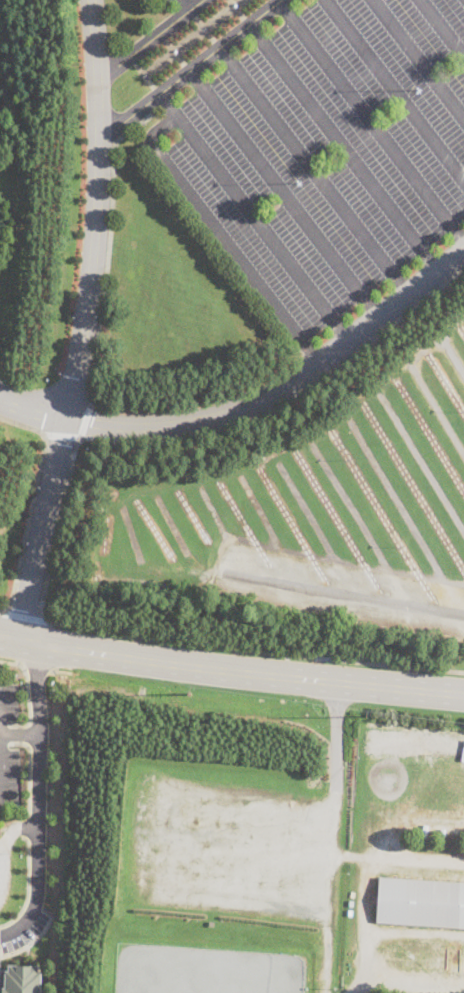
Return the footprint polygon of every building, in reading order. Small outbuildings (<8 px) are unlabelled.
[(379,877),(463,883),(463,928),(376,922),(379,877)] [(41,972),(40,992),(2,992),(2,988),(5,988),(5,971),(8,971),(8,965),(39,966),(38,972),(41,972)]
